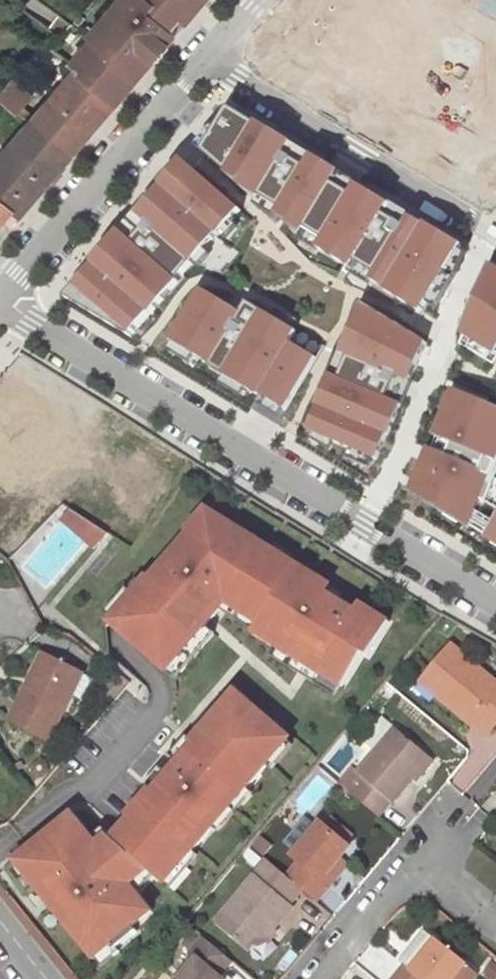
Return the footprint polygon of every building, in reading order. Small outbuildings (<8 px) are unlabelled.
[(79,73),(117,104),(174,38),(175,36),(175,34),(173,28),(182,18),(187,23),(193,16),(207,0),(121,0),(90,36),(93,39),(72,63),(82,70),(79,73)] [(117,104),(79,73),(77,70),(32,121),(73,156),(117,104)] [(20,112),(33,95),(13,80),(0,95),(20,112)] [(420,312),(461,243),(416,217),(229,107),(202,153),(231,170),(228,175),(327,234),(317,251),(420,312)] [(32,121),(31,122),(0,158),(0,197),(12,207),(11,208),(21,216),(73,156),(32,121)] [(188,164),(138,221),(186,263),(236,206),(188,164)] [(0,197),(0,221),(11,208),(12,207),(0,197)] [(121,232),(72,290),(128,337),(177,279),(121,232)] [(492,270),(463,336),(495,355),(495,272),(492,270)] [(201,292),(170,343),(286,413),(317,361),(291,345),(298,334),(246,303),(239,314),(201,292)] [(377,461),(424,345),(361,306),(309,434),(377,461)] [(406,496),(473,524),(495,469),(495,410),(451,391),(406,496)] [(71,510),(63,519),(94,549),(108,534),(71,510)] [(11,512),(0,527),(0,531),(15,543),(29,525),(11,512)] [(134,592),(109,620),(168,671),(227,602),(260,622),(254,631),(343,687),(364,652),(369,656),(390,621),(361,603),(356,611),(291,570),(296,563),(246,531),(241,539),(201,514),(187,530),(190,533),(137,595),(134,592)] [(485,536),(495,543),(495,517),(485,536)] [(260,622),(227,602),(220,611),(254,631),(260,622)] [(421,682),(451,707),(455,703),(475,719),(473,721),(487,734),(495,723),(495,683),(452,646),(421,682)] [(26,688),(31,691),(49,657),(44,654),(26,688)] [(49,740),(83,673),(49,657),(31,691),(26,688),(9,721),(49,740)] [(73,814),(14,860),(92,960),(110,945),(114,950),(135,934),(131,929),(150,914),(135,896),(128,887),(143,870),(152,878),(158,883),(187,851),(191,854),(213,829),(209,826),(242,787),(246,790),(268,764),(263,760),(286,734),(235,691),(191,742),(194,744),(152,793),(149,791),(127,816),(130,818),(112,840),(96,844),(73,814)] [(412,778),(430,757),(395,728),(358,772),(352,768),(339,783),(379,817),(412,778)] [(434,760),(430,757),(412,778),(416,782),(434,760)] [(325,827),(344,843),(351,836),(332,820),(325,827)] [(300,861),(287,876),(302,889),(315,901),(329,885),(322,879),(339,859),(349,848),(344,843),(325,827),(320,823),(293,855),(300,861)] [(339,859),(322,879),(329,885),(346,864),(339,859)] [(249,950),(254,943),(268,926),(272,930),(292,907),(289,904),(302,889),(287,876),(267,860),(215,921),(249,950)] [(152,878),(143,870),(128,887),(135,896),(152,878)] [(268,926),(254,943),(267,941),(275,932),(272,930),(268,926)] [(394,978),(454,978),(466,964),(423,930),(398,962),(404,967),(394,978)] [(219,977),(231,961),(202,937),(189,953),(195,958),(178,978),(222,978),(219,977)]
